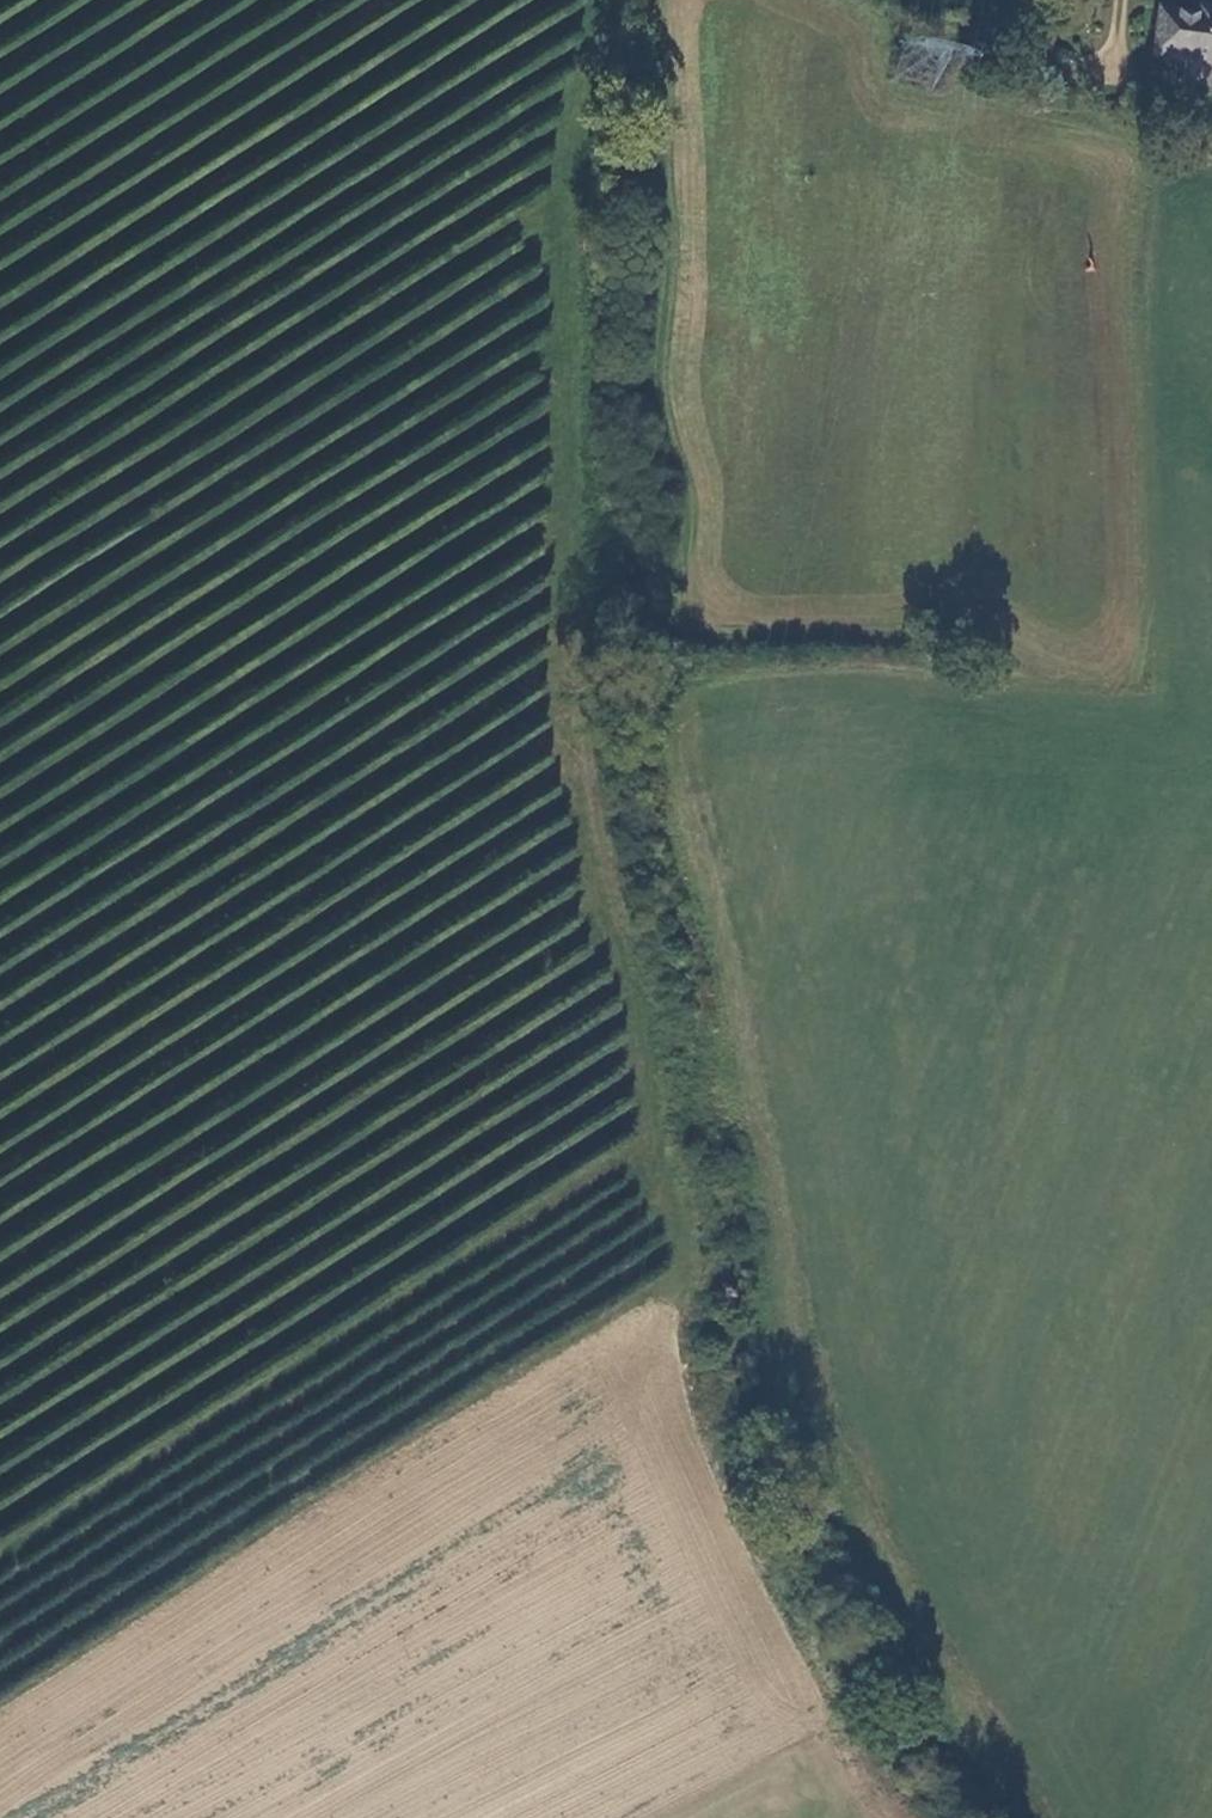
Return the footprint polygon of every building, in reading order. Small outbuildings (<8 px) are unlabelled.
[(1211,84),(1211,82),(1211,0),(1191,0),(1190,12),(1149,7),(1143,49),(1178,53),(1175,78),(1211,84)]
